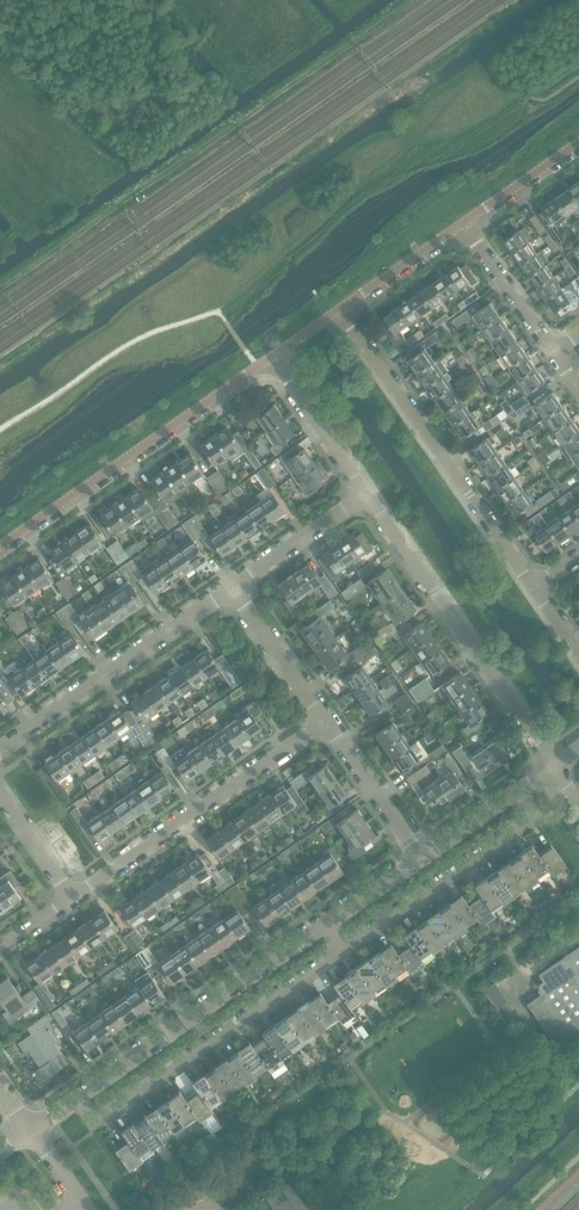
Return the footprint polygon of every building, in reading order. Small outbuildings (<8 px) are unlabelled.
[(570,190),(578,203),(578,183),(570,190)] [(578,208),(578,203),(570,190),(557,199),(569,216),(578,208)] [(557,224),(569,216),(557,199),(543,208),(545,210),(539,214),(561,245),(568,240),(557,224)] [(547,231),(536,215),(530,219),(541,235),(547,231)] [(515,253),(535,239),(526,227),(522,230),(506,241),(515,253)] [(550,247),(555,243),(548,234),(543,238),(550,247)] [(523,265),(543,251),(542,250),(537,253),(530,243),(535,239),(515,253),(523,265)] [(555,243),(550,247),(554,253),(559,250),(555,243)] [(573,249),(566,254),(578,272),(578,258),(573,249)] [(531,277),(546,266),(546,265),(550,262),(543,251),(523,265),(531,277)] [(566,270),(571,267),(565,258),(560,261),(566,270)] [(446,276),(458,292),(470,283),(472,285),(479,281),(467,264),(460,268),(459,267),(446,276)] [(539,289),(555,278),(546,266),(531,277),(539,289)] [(571,267),(566,270),(570,277),(575,273),(571,267)] [(446,300),(458,292),(446,276),(434,284),(446,300)] [(547,300),(563,289),(555,278),(539,289),(547,300)] [(573,282),(563,289),(547,300),(555,312),(558,310),(562,316),(575,307),(578,304),(578,278),(573,282)] [(433,309),(446,300),(434,284),(422,293),(433,309)] [(464,300),(467,306),(481,297),(477,291),(464,300)] [(421,318),(433,309),(422,293),(410,301),(421,318)] [(462,309),(467,306),(464,300),(458,304),(462,309)] [(409,326),(421,318),(410,301),(397,310),(409,326)] [(478,333),(501,317),(491,303),(484,309),(479,302),(453,320),(457,327),(472,317),(481,330),(477,332),(478,333)] [(401,331),(409,326),(397,310),(385,318),(386,320),(381,324),(395,344),(406,337),(401,331)] [(440,318),(443,323),(450,317),(447,313),(440,318)] [(492,342),(510,330),(501,317),(478,333),(481,338),(487,334),(492,342)] [(437,327),(443,323),(440,318),(434,322),(437,327)] [(430,346),(440,340),(444,337),(439,330),(409,351),(413,358),(409,361),(418,374),(435,362),(426,349),(427,349),(430,354),(434,351),(430,346)] [(415,335),(418,340),(425,335),(421,330),(415,335)] [(501,355),(519,343),(510,330),(492,342),(501,355)] [(401,352),(418,340),(415,335),(407,340),(406,337),(395,344),(401,352)] [(511,368),(528,356),(519,343),(501,355),(511,368)] [(471,357),(477,353),(473,347),(467,351),(471,357)] [(477,353),(471,357),(474,361),(480,357),(477,353)] [(461,363),(466,360),(463,354),(457,358),(461,363)] [(520,381),(537,369),(528,356),(511,368),(519,380),(520,381)] [(443,374),(448,371),(449,370),(441,358),(435,362),(418,374),(427,387),(444,375),(443,374)] [(466,360),(461,363),(464,368),(470,364),(466,360)] [(520,389),(523,386),(529,394),(546,382),(537,369),(520,381),(519,380),(515,382),(520,389)] [(443,374),(444,375),(427,387),(436,400),(453,388),(448,380),(453,377),(448,371),(443,374)] [(489,383),(495,379),(491,373),(485,377),(489,383)] [(489,383),(492,387),(498,383),(495,379),(489,383)] [(479,390),(485,386),(481,380),(475,384),(479,390)] [(482,394),(488,390),(485,386),(479,390),(482,394)] [(445,413),(462,401),(453,388),(436,400),(445,413)] [(510,415),(530,401),(525,395),(510,406),(501,393),(495,397),(504,410),(508,416),(509,415),(510,415)] [(546,418),(563,406),(554,393),(534,407),(537,412),(540,410),(546,418)] [(472,414),(471,413),(462,401),(445,413),(455,426),(472,414)] [(534,407),(530,401),(510,415),(512,419),(518,414),(520,417),(534,407)] [(265,432),(283,420),(273,405),(264,412),(260,405),(246,415),(251,422),(255,419),(265,432)] [(555,432),(572,420),(563,406),(546,418),(555,432)] [(481,428),(475,419),(479,417),(475,410),(471,413),(472,414),(455,426),(464,439),(481,428)] [(239,424),(246,419),(243,415),(236,419),(239,424)] [(492,436),(511,423),(507,418),(502,421),(488,431),(491,436),(492,436)] [(283,420),(265,432),(274,446),(270,449),(275,456),(288,447),(284,440),(293,434),(283,420)] [(578,434),(578,429),(572,420),(555,432),(564,445),(578,434)] [(217,433),(214,435),(232,460),(250,447),(238,430),(231,435),(226,428),(218,434),(217,433)] [(523,433),(524,433),(527,438),(533,434),(529,429),(523,433)] [(578,453),(578,434),(564,445),(573,457),(578,453)] [(229,459),(227,456),(213,436),(207,440),(208,441),(200,446),(213,465),(221,460),(223,462),(229,459)] [(496,442),(492,436),(491,436),(471,450),(481,463),(498,452),(493,444),(496,442)] [(517,445),(523,441),(519,436),(514,440),(517,445)] [(315,461),(305,448),(312,443),(308,437),(280,457),(288,468),(294,476),(315,461)] [(243,453),(255,470),(261,466),(249,449),(243,453)] [(542,459),(549,455),(545,449),(538,454),(542,459)] [(490,477),(507,465),(498,452),(481,463),(490,477)] [(175,462),(189,482),(202,473),(189,455),(181,460),(180,459),(175,462)] [(549,455),(542,459),(545,463),(552,459),(549,455)] [(532,466),(538,462),(534,456),(528,460),(532,466)] [(275,459),(264,467),(268,473),(270,471),(270,469),(271,467),(270,466),(277,462),(275,459)] [(315,461),(294,476),(299,483),(307,495),(322,485),(318,479),(324,475),(315,461)] [(176,491),(189,482),(175,462),(174,463),(175,464),(168,469),(168,467),(163,471),(176,491)] [(538,462),(532,466),(535,470),(541,467),(538,462)] [(499,490),(516,478),(507,465),(490,477),(499,490)] [(238,471),(243,478),(249,474),(244,467),(238,471)] [(276,484),(264,467),(257,472),(269,489),(276,484)] [(163,500),(176,491),(163,471),(157,474),(158,476),(150,482),(163,500)] [(212,475),(223,492),(229,487),(218,471),(212,475)] [(578,481),(578,471),(560,484),(564,491),(578,481)] [(218,496),(223,492),(212,475),(206,479),(218,496)] [(508,502),(525,491),(516,478),(499,490),(508,502)] [(238,485),(232,489),(237,495),(243,491),(238,485)] [(525,491),(508,502),(518,516),(525,511),(529,516),(560,494),(556,487),(533,503),(525,491)] [(139,517),(142,522),(155,513),(167,531),(173,527),(161,510),(151,495),(145,499),(138,489),(130,495),(130,494),(125,497),(139,517)] [(565,496),(569,502),(575,498),(571,492),(565,496)] [(226,493),(220,498),(224,504),(230,499),(226,493)] [(259,503),(271,521),(284,512),(272,495),(259,503)] [(563,506),(569,502),(565,496),(559,500),(563,506)] [(126,526),(139,517),(125,497),(124,498),(125,499),(118,504),(117,503),(112,506),(126,526)] [(214,502),(207,506),(212,512),(218,508),(214,502)] [(195,503),(189,507),(192,512),(198,508),(195,503)] [(259,530),(271,521),(259,503),(246,512),(259,530)] [(112,535),(126,526),(112,506),(107,510),(107,511),(99,517),(112,535)] [(161,510),(173,527),(179,523),(167,506),(161,510)] [(578,530),(578,517),(573,508),(561,517),(573,534),(578,530)] [(540,513),(544,519),(550,515),(546,509),(540,513)] [(188,520),(199,537),(207,532),(199,520),(204,517),(200,511),(188,520)] [(246,538),(259,530),(246,512),(234,521),(246,538)] [(532,528),(544,519),(540,513),(528,522),(532,528)] [(561,543),(573,534),(561,517),(549,525),(561,543)] [(193,541),(199,537),(188,520),(182,524),(193,540),(193,541)] [(234,547),(246,538),(234,521),(222,529),(234,547)] [(74,532),(88,552),(101,543),(88,524),(80,530),(79,529),(74,532)] [(548,552),(561,543),(549,525),(535,534),(548,552)] [(221,556),(234,547),(222,529),(209,538),(221,556)] [(75,561),(88,552),(74,532),(73,533),(74,534),(68,539),(67,538),(61,541),(75,561)] [(338,544),(350,562),(365,552),(367,554),(373,549),(362,533),(355,537),(353,534),(338,544)] [(161,548),(168,543),(163,537),(157,541),(161,548)] [(145,538),(139,542),(142,547),(148,543),(145,538)] [(205,558),(193,541),(193,540),(180,549),(192,567),(205,558)] [(62,570),(75,561),(61,541),(56,545),(57,546),(49,552),(62,570)] [(112,544),(123,561),(128,558),(117,541),(112,544)] [(117,566),(123,561),(112,544),(105,549),(117,566)] [(324,568),(334,584),(341,579),(336,572),(350,562),(338,544),(323,554),(330,564),(324,568)] [(151,545),(144,550),(149,556),(155,552),(151,545)] [(180,575),(192,567),(180,549),(168,558),(180,575)] [(168,584),(180,575),(168,558),(155,566),(168,584)] [(24,567),(38,587),(51,578),(38,559),(30,565),(29,564),(24,567)] [(168,584),(155,566),(143,575),(132,560),(126,564),(137,581),(143,577),(155,593),(168,584)] [(131,585),(137,581),(126,564),(119,569),(128,582),(122,586),(124,589),(117,593),(130,611),(143,602),(131,585)] [(362,579),(374,570),(370,564),(357,572),(362,579)] [(293,575),(307,595),(321,586),(330,599),(337,594),(324,575),(318,579),(308,565),(293,575)] [(25,596),(38,587),(24,567),(23,568),(24,569),(17,574),(16,573),(11,576),(25,596)] [(383,603),(400,590),(386,571),(369,583),(383,603)] [(94,574),(88,578),(92,583),(98,579),(94,574)] [(294,604),(307,595),(293,575),(278,585),(288,600),(283,603),(292,616),(299,611),(294,604)] [(25,596),(11,576),(8,578),(9,580),(0,586),(0,588),(12,605),(25,596)] [(61,580),(73,597),(78,593),(67,576),(61,580)] [(341,593),(346,601),(366,587),(361,579),(348,588),(341,593)] [(67,601),(73,597),(61,580),(55,584),(67,601)] [(94,586),(98,592),(104,588),(100,582),(94,586)] [(396,623),(414,610),(400,590),(383,603),(396,623)] [(82,595),(86,601),(92,597),(88,591),(82,595)] [(117,619),(130,611),(117,593),(109,599),(107,596),(103,599),(105,602),(117,619)] [(317,651),(335,639),(321,618),(335,608),(330,601),(305,618),(309,625),(302,630),(317,651)] [(105,628),(117,619),(105,602),(97,607),(95,604),(90,608),(92,610),(105,628)] [(105,628),(92,610),(86,615),(84,612),(78,616),(69,604),(62,608),(74,625),(75,624),(80,620),(87,629),(92,637),(105,628)] [(67,629),(74,625),(62,608),(56,613),(67,629)] [(44,609),(38,613),(42,618),(47,614),(44,609)] [(17,610),(11,615),(22,631),(28,627),(17,610)] [(11,615),(6,618),(17,635),(22,631),(11,615)] [(392,635),(397,631),(392,623),(386,627),(385,626),(371,636),(377,645),(392,635)] [(412,649),(430,636),(421,623),(413,629),(408,623),(397,631),(392,635),(396,641),(403,636),(412,649)] [(37,625),(31,629),(32,630),(36,636),(42,631),(38,625),(37,625)] [(25,634),(19,638),(23,644),(29,640),(25,634)] [(59,642),(71,660),(84,651),(71,634),(59,642)] [(422,662),(439,650),(430,636),(412,649),(422,662)] [(19,638),(13,642),(17,649),(18,649),(24,645),(23,644),(19,638)] [(362,655),(375,647),(374,646),(366,652),(362,645),(347,656),(335,639),(317,651),(329,668),(339,661),(344,668),(362,655)] [(13,642),(7,647),(11,653),(17,649),(13,642)] [(59,669),(71,660),(59,642),(46,651),(59,669)] [(375,647),(362,655),(366,661),(379,652),(375,647)] [(193,659),(206,676),(219,667),(206,650),(193,659)] [(439,650),(422,662),(431,675),(449,663),(439,650)] [(46,677),(59,669),(46,651),(34,660),(46,677)] [(193,685),(206,676),(193,659),(181,667),(193,685)] [(403,667),(397,659),(391,663),(397,672),(403,667)] [(34,686),(46,677),(34,660),(21,668),(34,686)] [(221,671),(233,687),(241,682),(230,665),(221,671)] [(21,668),(15,673),(11,668),(5,673),(0,666),(0,679),(0,680),(14,700),(12,696),(18,692),(21,695),(34,686),(21,668)] [(353,691),(371,679),(362,666),(344,678),(353,691)] [(181,694),(193,685),(181,667),(168,676),(181,694)] [(391,682),(397,678),(393,672),(387,676),(391,682)] [(414,679),(410,673),(403,677),(407,683),(414,679)] [(452,699),(469,687),(459,673),(442,685),(452,699)] [(169,702),(181,694),(168,676),(156,685),(169,702)] [(413,697),(430,685),(425,678),(409,690),(413,697)] [(362,704),(380,691),(371,679),(353,691),(362,704)] [(14,700),(0,680),(0,693),(8,704),(14,700)] [(260,694),(266,690),(259,680),(253,684),(260,694)] [(243,684),(230,694),(234,700),(247,690),(244,685),(243,684)] [(156,711),(169,702),(156,685),(144,693),(156,711)] [(418,703),(435,691),(430,685),(413,697),(418,703)] [(461,712),(478,700),(469,687),(452,699),(461,712)] [(214,701),(220,696),(216,690),(209,694),(214,701)] [(370,716),(388,704),(380,691),(362,704),(370,716)] [(398,707),(411,698),(406,692),(394,701),(398,707)] [(150,716),(156,711),(144,693),(131,702),(135,707),(130,710),(141,727),(140,727),(149,740),(149,739),(152,744),(158,740),(148,725),(153,721),(150,716)] [(208,704),(204,698),(197,702),(202,708),(208,704)] [(411,698),(398,707),(402,713),(415,704),(411,698)] [(223,699),(210,708),(214,715),(227,706),(223,699)] [(236,719),(248,737),(262,728),(255,718),(263,713),(254,700),(233,714),(236,719)] [(463,730),(467,736),(484,724),(480,719),(488,713),(478,700),(461,712),(470,724),(463,730)] [(3,703),(0,704),(0,709),(4,716),(9,712),(3,703)] [(195,713),(191,707),(185,711),(189,717),(195,713)] [(206,720),(214,715),(210,708),(201,714),(206,720)] [(152,745),(149,740),(140,727),(135,720),(129,724),(119,710),(107,719),(119,737),(131,728),(142,744),(143,743),(147,749),(152,745)] [(433,710),(427,715),(430,719),(437,715),(433,710)] [(177,727),(183,722),(178,716),(172,720),(177,727)] [(107,745),(119,737),(107,719),(94,728),(107,745)] [(185,725),(189,732),(198,726),(193,719),(185,725)] [(236,746),(248,737),(236,719),(224,728),(236,746)] [(383,747),(401,735),(392,722),(375,734),(383,747)] [(429,724),(423,728),(427,734),(433,730),(429,724)] [(181,738),(189,732),(185,725),(176,731),(181,738)] [(94,754),(107,745),(94,728),(82,736),(94,754)] [(223,754),(236,746),(224,728),(211,737),(223,754)] [(392,760),(410,747),(401,735),(383,747),(392,760)] [(82,763),(94,754),(82,736),(70,745),(82,763)] [(211,763),(223,754),(211,737),(199,745),(211,763)] [(484,775),(510,758),(497,740),(472,758),(484,775)] [(424,766),(425,765),(446,751),(442,744),(430,753),(429,751),(418,758),(424,766)] [(70,772),(82,763),(70,745),(57,754),(70,772)] [(199,772),(211,763),(199,745),(186,754),(199,772)] [(460,746),(452,752),(466,771),(474,766),(460,746)] [(199,772),(186,754),(174,762),(163,747),(157,751),(171,771),(176,767),(186,780),(199,772)] [(401,772),(418,760),(410,747),(392,760),(401,772)] [(165,775),(171,771),(157,751),(151,756),(161,771),(149,780),(162,797),(174,789),(165,775)] [(436,781),(449,799),(464,789),(454,774),(460,770),(448,752),(446,754),(444,760),(446,763),(445,764),(450,772),(436,781)] [(116,759),(121,765),(129,759),(125,753),(116,759)] [(57,780),(70,772),(57,754),(44,763),(46,764),(38,769),(47,781),(48,780),(62,800),(63,799),(66,803),(71,800),(68,796),(69,793),(66,789),(64,789),(57,780)] [(112,771),(121,765),(116,759),(108,765),(112,771)] [(123,768),(128,775),(136,769),(131,762),(123,768)] [(318,792),(336,779),(326,764),(317,770),(313,765),(302,772),(289,781),(292,785),(295,790),(296,790),(310,779),(318,792)] [(424,766),(406,779),(411,786),(431,773),(425,765),(424,766)] [(120,781),(128,775),(123,768),(115,774),(120,781)] [(91,776),(96,783),(105,777),(100,770),(91,776)] [(88,789),(96,783),(91,776),(83,782),(88,789)] [(98,786),(103,792),(112,786),(107,779),(98,786)] [(319,823),(326,818),(341,807),(337,802),(347,795),(336,779),(318,792),(327,804),(321,811),(314,816),(319,823)] [(149,806),(162,797),(149,780),(137,788),(149,806)] [(434,810),(449,799),(436,781),(421,791),(434,810)] [(309,808),(296,790),(295,790),(292,785),(286,789),(283,786),(270,795),(283,813),(293,806),(299,815),(309,808)] [(95,798),(103,792),(98,786),(90,791),(95,798)] [(137,815),(149,806),(137,788),(124,797),(137,815)] [(270,822),(283,813),(270,795),(257,804),(270,822)] [(124,823),(137,815),(124,797),(112,805),(124,823)] [(272,825),(270,822),(257,804),(244,813),(257,831),(265,826),(267,829),(272,825)] [(112,832),(124,823),(112,805),(99,814),(112,832)] [(357,809),(354,811),(349,805),(321,826),(325,831),(336,823),(346,837),(367,822),(357,809)] [(112,832),(99,814),(87,823),(76,808),(70,812),(84,831),(90,827),(99,841),(112,832)] [(259,834),(257,831),(244,813),(231,822),(244,840),(253,835),(254,837),(259,834)] [(231,849),(244,840),(231,822),(219,831),(231,849)] [(374,845),(370,839),(376,835),(367,822),(346,837),(350,843),(349,844),(349,850),(350,852),(347,855),(351,861),(354,859),(374,845)] [(218,859),(231,849),(219,831),(205,840),(218,859)] [(283,841),(286,845),(295,840),(292,835),(283,841)] [(279,851),(286,845),(283,841),(276,846),(279,851)] [(288,847),(291,852),(299,846),(296,841),(288,847)] [(340,867),(346,863),(334,845),(323,853),(325,857),(317,862),(330,881),(343,872),(340,867)] [(534,848),(549,868),(554,875),(567,866),(553,846),(540,855),(535,847),(534,848)] [(283,857),(291,852),(288,847),(280,852),(283,857)] [(537,876),(549,868),(534,848),(523,856),(537,876)] [(212,875),(219,871),(205,852),(199,856),(198,854),(185,863),(198,881),(210,873),(212,875)] [(257,859),(261,863),(269,858),(266,853),(257,859)] [(526,884),(537,876),(523,856),(511,864),(526,884)] [(253,868),(261,863),(257,859),(250,864),(253,868)] [(262,865),(265,870),(274,864),(270,859),(262,865)] [(318,890),(330,881),(317,862),(304,871),(318,890)] [(185,890),(198,881),(185,863),(172,872),(185,890)] [(514,892),(526,884),(511,864),(500,872),(514,892)] [(258,875),(265,870),(262,865),(254,871),(258,875)] [(219,871),(229,885),(234,881),(224,867),(219,871)] [(292,880),(305,899),(318,890),(304,871),(303,869),(297,873),(299,875),(292,880)] [(5,909),(21,898),(14,888),(20,884),(10,870),(0,877),(0,902),(5,909)] [(222,890),(229,885),(219,871),(212,875),(222,890)] [(172,899),(185,890),(172,872),(159,881),(172,899)] [(503,900),(514,892),(500,872),(488,880),(503,900)] [(292,908),(305,899),(292,880),(290,878),(284,882),(286,884),(279,889),(292,908)] [(491,908),(503,900),(488,880),(477,888),(491,908)] [(159,908),(172,899),(159,881),(146,890),(159,908)] [(292,908),(279,889),(275,883),(269,887),(273,893),(266,898),(279,917),(292,908)] [(279,917),(266,898),(252,907),(236,884),(231,888),(248,913),(253,909),(265,926),(279,917)] [(242,917),(248,913),(231,888),(224,893),(236,910),(224,918),(237,937),(250,928),(242,917)] [(496,915),(491,908),(477,888),(482,896),(469,905),(464,897),(478,918),(483,925),(496,915)] [(146,917),(159,908),(146,890),(133,899),(146,917)] [(194,903),(197,908),(206,902),(202,897),(194,903)] [(466,926),(478,918),(464,897),(452,905),(466,926)] [(133,927),(146,917),(133,899),(120,908),(133,927)] [(190,913),(197,908),(194,903),(186,908),(190,913)] [(198,909),(202,914),(210,908),(207,904),(198,909)] [(455,934),(466,926),(452,905),(441,913),(455,934)] [(194,919),(202,914),(198,909),(191,915),(194,919)] [(91,919),(104,938),(117,929),(104,910),(91,919)] [(444,941),(455,934),(441,913),(429,921),(444,941)] [(168,921),(172,925),(180,920),(176,915),(168,921)] [(224,946),(237,937),(224,918),(211,927),(224,946)] [(91,947),(104,938),(91,919),(78,928),(91,947)] [(164,931),(172,925),(168,921),(161,926),(164,931)] [(432,949),(444,941),(429,921),(418,929),(432,949)] [(173,927),(176,932),(184,926),(181,922),(173,927)] [(512,924),(508,928),(511,932),(516,929),(512,924)] [(168,937),(176,932),(173,927),(165,932),(168,937)] [(211,955),(224,946),(211,927),(198,936),(211,955)] [(78,956),(91,947),(78,928),(65,937),(78,956)] [(129,933),(139,948),(145,944),(135,929),(129,933)] [(155,938),(159,935),(159,934),(156,929),(151,933),(155,938)] [(421,958),(432,949),(418,929),(406,937),(412,945),(421,958)] [(133,952),(139,948),(129,933),(123,938),(133,952)] [(502,940),(499,935),(493,939),(496,944),(502,940)] [(198,964),(211,955),(198,936),(185,945),(198,964)] [(65,965),(78,956),(65,937),(53,946),(65,965)] [(185,973),(198,964),(185,945),(172,954),(185,973)] [(427,967),(421,958),(412,945),(398,954),(407,967),(414,977),(427,967)] [(53,974),(65,965),(53,946),(40,955),(53,974)] [(141,951),(151,965),(157,961),(147,946),(141,951)] [(396,975),(407,967),(398,954),(393,946),(381,954),(396,975)] [(539,974),(544,981),(540,983),(539,991),(541,994),(528,1004),(561,1051),(578,1038),(578,946),(539,974)] [(145,969),(151,965),(141,951),(135,955),(145,969)] [(172,982),(185,973),(172,954),(159,964),(172,982)] [(385,983),(396,975),(381,954),(370,962),(385,983)] [(39,983),(53,974),(40,955),(26,964),(39,983)] [(104,965),(108,970),(116,964),(113,960),(104,965)] [(373,991),(385,983),(370,962),(359,970),(373,991)] [(100,975),(108,970),(104,965),(97,971),(100,975)] [(109,972),(112,976),(120,971),(117,966),(109,972)] [(362,999),(373,991),(359,970),(347,978),(362,999)] [(104,982),(112,976),(109,972),(101,977),(104,982)] [(40,1002),(32,990),(22,997),(8,977),(0,982),(0,1000),(7,1010),(3,1013),(10,1023),(40,1002)] [(79,983),(82,988),(90,982),(87,977),(79,983)] [(138,987),(151,1005),(165,996),(152,978),(138,987)] [(350,1007),(362,999),(347,978),(336,986),(350,1007)] [(55,1006),(45,991),(40,983),(34,987),(50,1010),(55,1006)] [(74,993),(82,988),(79,983),(71,989),(74,993)] [(494,983),(483,990),(505,1023),(514,1017),(505,1005),(505,1004),(508,1002),(494,983)] [(83,990),(86,994),(95,988),(91,984),(83,990)] [(355,1014),(350,1007),(336,986),(335,987),(341,994),(328,1003),(322,995),(337,1017),(342,1023),(355,1014)] [(139,1014),(151,1005),(138,987),(126,996),(139,1014)] [(79,999),(86,994),(83,990),(76,995),(79,999)] [(325,1024),(337,1017),(322,995),(311,1003),(325,1024)] [(125,1023),(139,1014),(126,996),(113,1005),(125,1023)] [(314,1032),(325,1024),(311,1003),(299,1011),(314,1032)] [(113,1032),(125,1023),(113,1005),(100,1014),(113,1032)] [(68,1023),(58,1009),(52,1013),(62,1027),(68,1023)] [(303,1040),(314,1032),(299,1011),(288,1019),(303,1040)] [(100,1014),(95,1017),(91,1012),(84,1017),(88,1022),(87,1023),(99,1041),(113,1032),(100,1014)] [(28,1027),(31,1032),(32,1033),(18,1043),(24,1052),(27,1049),(40,1067),(34,1071),(31,1072),(39,1083),(69,1063),(55,1043),(57,1041),(49,1030),(47,1032),(43,1026),(53,1019),(48,1013),(28,1027)] [(518,1023),(514,1017),(505,1023),(510,1029),(518,1023)] [(291,1048),(303,1040),(288,1019),(277,1027),(291,1048)] [(86,1050),(99,1041),(87,1023),(73,1032),(86,1050)] [(279,1056),(291,1048),(277,1027),(265,1035),(279,1056)] [(354,1032),(350,1035),(355,1042),(359,1039),(354,1032)] [(284,1063),(279,1056),(265,1035),(264,1036),(265,1036),(252,1045),(271,1072),(284,1063)] [(271,1073),(271,1072),(252,1045),(240,1053),(255,1074),(266,1066),(271,1073)] [(332,1058),(337,1054),(334,1049),(329,1053),(332,1058)] [(243,1082),(255,1074),(240,1053),(229,1061),(243,1082)] [(232,1090),(243,1082),(229,1061),(217,1069),(232,1090)] [(221,1098),(232,1090),(217,1069),(206,1076),(221,1098)] [(213,1103),(221,1098),(206,1076),(194,1084),(209,1106),(213,1111),(217,1109),(213,1103)] [(288,1082),(292,1086),(298,1082),(295,1077),(288,1082)] [(213,1111),(209,1106),(194,1084),(194,1085),(199,1093),(187,1102),(181,1094),(200,1122),(213,1112),(213,1111)] [(274,1099),(283,1092),(280,1088),(271,1094),(274,1099)] [(200,1122),(181,1094),(169,1102),(184,1123),(195,1115),(200,1122)] [(259,1103),(263,1108),(273,1101),(272,1100),(269,1095),(259,1103)] [(172,1131),(184,1123),(169,1102),(158,1110),(172,1131)] [(161,1138),(172,1131),(158,1110),(147,1118),(161,1138)] [(150,1146),(161,1138),(147,1118),(135,1126),(150,1146)] [(138,1154),(150,1146),(135,1126),(124,1134),(138,1154)] [(143,1161),(138,1154),(124,1134),(123,1134),(129,1142),(115,1151),(129,1171),(143,1161)] [(213,1141),(208,1134),(199,1140),(204,1147),(213,1141)] [(241,1170),(256,1159),(250,1151),(235,1162),(241,1170)] [(247,1180),(251,1185),(254,1190),(273,1176),(266,1167),(247,1180)] [(289,1182),(266,1198),(275,1209),(308,1209),(289,1182)]
